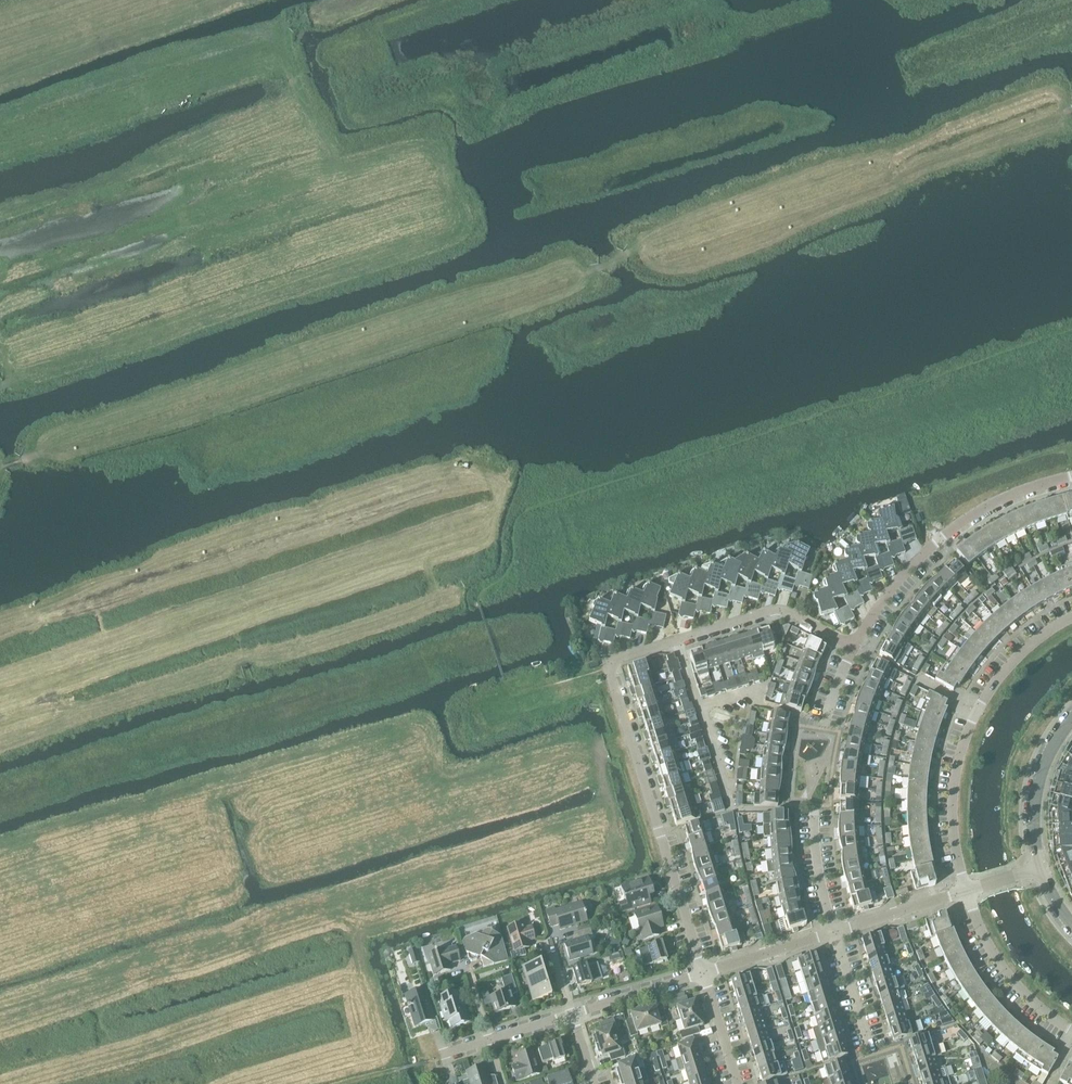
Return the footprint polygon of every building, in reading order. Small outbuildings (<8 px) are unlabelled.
[(1061,498),(1066,516),(1067,521),(1071,519),(1071,495),(1061,498)] [(1061,498),(1050,501),(1055,519),(1066,516),(1061,498)] [(1042,503),(1038,505),(1045,523),(1055,519),(1050,501),(1042,503)] [(899,506),(902,515),(911,512),(908,503),(899,506)] [(1035,506),(1027,509),(1034,527),(1045,523),(1038,505),(1035,506)] [(881,519),(881,521),(882,521),(884,533),(885,533),(896,531),(900,540),(901,542),(906,540),(907,543),(916,540),(912,527),(901,531),(896,519),(895,519),(893,508),(880,510),(880,512),(879,512),(878,514),(878,518),(880,519),(881,519)] [(1020,512),(1016,513),(1024,531),(1034,527),(1027,509),(1020,512)] [(1009,516),(1006,518),(1014,535),(1024,531),(1016,513),(1009,516)] [(1002,520),(995,524),(1004,541),(1014,535),(1006,518),(1002,520)] [(889,544),(885,533),(884,533),(882,521),(881,521),(868,523),(869,525),(868,525),(867,527),(867,531),(869,533),(870,532),(870,534),(872,546),(873,546),(874,546),(885,544),(888,553),(889,553),(889,555),(890,555),(891,555),(895,553),(895,556),(905,553),(901,542),(900,540),(889,544)] [(992,526),(985,530),(995,546),(1004,541),(995,524),(992,526)] [(981,532),(975,537),(986,552),(995,546),(985,530),(981,532)] [(878,557),(874,546),(873,546),(872,546),(870,534),(857,537),(857,538),(856,538),(855,540),(856,544),(858,546),(859,546),(859,548),(859,547),(861,559),(863,559),(874,557),(874,558),(877,566),(878,567),(878,568),(881,567),(883,567),(884,568),(884,569),(887,568),(894,566),(890,555),(889,555),(889,553),(888,553),(878,557)] [(972,539),(965,544),(977,559),(986,552),(975,537),(972,539)] [(813,577),(801,573),(805,561),(804,561),(809,551),(797,544),(796,545),(784,548),(783,550),(792,554),(787,565),(788,565),(798,571),(795,580),(795,582),(800,584),(799,587),(808,590),(813,577)] [(977,559),(965,544),(962,546),(956,551),(968,566),(977,559)] [(866,568),(863,559),(861,559),(859,547),(859,548),(846,550),(846,551),(845,551),(844,554),(844,557),(846,559),(847,559),(847,561),(848,561),(850,572),(850,573),(850,572),(851,573),(852,572),(863,570),(863,571),(866,579),(867,579),(868,581),(872,580),(873,582),(882,579),(878,568),(878,567),(877,566),(867,570),(866,568)] [(1062,547),(1054,551),(1056,555),(1064,552),(1062,547)] [(784,577),(788,565),(787,565),(792,554),(783,550),(780,548),(779,549),(778,549),(776,550),(775,553),(775,556),(776,556),(775,558),(770,568),(770,569),(771,569),(781,574),(781,575),(778,584),(779,584),(778,586),(783,588),(782,590),(791,593),(795,582),(795,580),(785,577),(784,577)] [(767,580),(771,569),(770,569),(770,568),(775,558),(763,552),(762,553),(761,553),(759,554),(758,557),(758,559),(759,560),(758,562),(753,572),(754,573),(764,578),(764,579),(762,586),(761,588),(762,588),(761,590),(762,590),(766,591),(765,594),(775,597),(777,591),(778,586),(779,584),(778,584),(767,580)] [(751,583),(754,573),(753,572),(758,562),(746,556),(745,557),(744,556),(734,563),(741,565),(736,576),(737,577),(747,582),(745,590),(745,591),(744,593),(744,594),(746,594),(749,595),(748,598),(758,601),(761,590),(762,588),(761,588),(762,586),(751,583)] [(1015,559),(1010,562),(1014,568),(1019,565),(1015,559)] [(734,586),(737,577),(736,576),(741,565),(734,563),(728,560),(727,561),(726,561),(717,565),(713,563),(712,565),(724,570),(719,581),(720,582),(731,586),(729,596),(729,598),(730,598),(733,599),(733,602),(742,604),(744,594),(744,593),(745,591),(745,590),(739,588),(734,586)] [(856,583),(852,572),(851,573),(850,572),(850,573),(850,572),(848,561),(847,561),(833,565),(834,566),(833,567),(832,569),(833,572),(835,574),(836,574),(837,575),(840,586),(840,587),(841,586),(853,583),(857,592),(858,594),(859,594),(863,592),(864,595),(872,591),(868,581),(867,579),(866,579),(861,581),(856,583)] [(954,562),(945,570),(957,583),(966,575),(954,562)] [(1062,573),(1070,590),(1071,589),(1071,564),(1060,568),(1062,573)] [(718,593),(720,582),(719,581),(724,570),(712,565),(711,565),(710,566),(709,566),(707,567),(702,569),(700,572),(705,575),(707,575),(704,582),(703,586),(704,587),(714,591),(714,592),(712,601),(713,601),(712,601),(712,603),(714,604),(717,604),(717,607),(726,609),(729,598),(729,596),(718,593)] [(701,598),(704,587),(703,586),(704,582),(707,575),(705,575),(700,572),(694,570),(694,571),(693,571),(691,572),(690,574),(690,576),(690,577),(690,578),(691,579),(690,580),(688,586),(686,591),(687,592),(698,596),(698,597),(696,606),(695,608),(696,608),(699,609),(701,609),(701,611),(700,612),(703,613),(710,614),(712,603),(712,601),(713,601),(712,601),(701,598)] [(945,570),(936,578),(949,591),(957,583),(945,570)] [(829,571),(822,572),(824,579),(830,577),(829,571)] [(1062,573),(1051,577),(1060,594),(1070,590),(1062,573)] [(685,603),(687,592),(686,591),(688,586),(690,580),(689,580),(678,575),(677,576),(676,576),(669,580),(669,584),(674,586),(669,596),(681,602),(681,604),(680,606),(678,613),(679,613),(684,615),(684,617),(686,618),(693,619),(696,608),(695,608),(696,606),(685,603)] [(847,597),(841,586),(840,587),(840,586),(837,575),(824,579),(824,581),(823,581),(823,583),(823,584),(824,587),(825,588),(826,588),(827,590),(830,600),(830,601),(831,601),(832,601),(843,598),(847,606),(848,606),(849,608),(853,606),(855,608),(864,604),(859,594),(858,594),(857,592),(847,597)] [(1051,577),(1041,583),(1050,599),(1060,594),(1051,577)] [(930,583),(926,585),(941,599),(949,591),(936,578),(933,580),(930,583)] [(1041,583),(1030,589),(1041,605),(1050,599),(1041,583)] [(644,593),(643,595),(639,606),(640,606),(651,611),(649,621),(649,623),(654,624),(653,627),(663,629),(666,616),(654,613),(657,601),(656,600),(660,590),(647,585),(647,586),(646,586),(644,587),(642,590),(643,593),(644,593)] [(921,591),(918,594),(934,608),(941,599),(926,585),(924,588),(921,591)] [(1030,589),(1020,595),(1031,611),(1041,605),(1030,589)] [(637,618),(640,606),(639,606),(643,595),(631,590),(630,591),(629,591),(627,592),(627,593),(626,596),(626,597),(626,598),(627,598),(627,600),(622,611),(623,611),(623,612),(634,616),(632,626),(632,628),(637,629),(637,632),(646,634),(649,623),(649,621),(637,618)] [(837,611),(832,601),(831,601),(830,601),(830,600),(827,590),(817,593),(814,594),(814,595),(813,598),(814,601),(816,603),(817,603),(819,610),(820,616),(833,612),(834,613),(839,624),(840,625),(841,625),(839,622),(844,620),(845,623),(849,621),(854,618),(849,608),(848,606),(847,606),(842,609),(837,611)] [(975,591),(969,596),(973,600),(978,595),(975,591)] [(914,601),(912,605),(926,616),(934,608),(918,594),(916,598),(914,601)] [(621,623),(623,612),(623,611),(622,611),(627,600),(626,600),(614,595),(614,596),(613,596),(611,597),(610,598),(609,601),(610,602),(610,603),(611,604),(610,605),(606,616),(607,617),(618,621),(618,622),(616,631),(616,632),(616,633),(617,633),(621,634),(620,637),(630,639),(632,628),(632,626),(621,623)] [(1020,595),(1010,602),(1022,617),(1031,611),(1020,595)] [(973,600),(969,596),(964,601),(967,605),(973,600)] [(604,628),(607,617),(606,616),(610,605),(598,600),(597,601),(596,601),(594,602),(593,606),(593,608),(594,609),(589,621),(601,626),(598,641),(599,638),(604,639),(603,642),(613,644),(616,633),(616,632),(616,631),(604,628)] [(1010,602),(1001,609),(1013,624),(1022,617),(1010,602)] [(906,610),(903,613),(919,625),(926,616),(912,605),(909,607),(906,610)] [(959,606),(954,611),(958,615),(963,610),(959,606)] [(1001,609),(992,617),(1005,631),(1013,624),(1001,609)] [(958,615),(954,611),(949,617),(953,621),(958,615)] [(898,620),(896,623),(913,634),(919,625),(903,613),(901,617),(898,620)] [(992,617),(983,625),(997,638),(1005,631),(992,617)] [(945,622),(940,627),(944,631),(949,625),(945,622)] [(894,627),(892,631),(891,634),(907,644),(913,634),(896,623),(894,627)] [(781,628),(783,636),(785,636),(790,626),(788,625),(781,628)] [(983,625),(975,633),(989,646),(997,638),(983,625)] [(944,631),(940,627),(935,633),(940,637),(944,631)] [(753,634),(746,636),(752,656),(763,652),(755,628),(754,629),(753,629),(752,630),(753,634)] [(757,628),(755,628),(763,652),(774,649),(768,629),(761,631),(759,628),(758,628),(757,628)] [(790,632),(797,636),(799,631),(792,628),(790,632)] [(975,633),(967,642),(982,654),(989,646),(975,633)] [(891,634),(885,644),(905,656),(911,646),(907,644),(891,634)] [(947,634),(943,638),(950,643),(953,639),(947,634)] [(730,641),(723,643),(729,663),(740,659),(733,635),(732,636),(730,636),(729,637),(730,641)] [(734,635),(733,635),(740,659),(752,656),(746,636),(738,638),(737,635),(734,635)] [(802,651),(803,651),(820,658),(821,659),(826,648),(817,644),(818,641),(813,638),(812,641),(807,639),(802,651)] [(932,638),(927,645),(932,648),(936,642),(932,638)] [(943,638),(937,646),(941,649),(947,641),(943,638)] [(708,648),(701,650),(707,670),(718,666),(711,642),(709,643),(708,643),(707,644),(708,648)] [(712,642),(711,642),(718,666),(729,663),(723,643),(716,645),(715,642),(712,642)] [(967,642),(960,651),(975,663),(982,654),(967,642)] [(905,656),(885,644),(879,655),(895,664),(899,666),(905,656)] [(932,648),(927,645),(923,651),(928,654),(932,648)] [(949,659),(945,664),(965,677),(968,672),(975,663),(960,651),(956,648),(949,659)] [(707,670),(701,650),(689,654),(695,673),(696,673),(698,677),(708,674),(707,670)] [(803,651),(798,662),(815,668),(816,668),(820,658),(803,651)] [(920,656),(916,663),(921,665),(925,659),(920,656)] [(876,661),(870,672),(887,680),(892,669),(876,661)] [(627,668),(631,680),(650,674),(646,662),(627,668)] [(798,662),(794,673),(813,680),(814,676),(815,672),(816,668),(815,668),(798,662)] [(921,665),(916,663),(912,669),(913,670),(917,672),(921,665)] [(920,673),(925,675),(930,667),(925,664),(920,673)] [(965,677),(945,664),(938,675),(935,681),(953,691),(956,685),(959,687),(965,677)] [(756,670),(750,672),(751,674),(746,676),(748,683),(753,681),(754,683),(760,681),(756,670)] [(630,692),(653,685),(659,683),(655,672),(650,674),(631,680),(633,687),(629,688),(629,690),(629,691),(630,692)] [(870,672),(865,683),(866,683),(882,690),(887,680),(870,672)] [(794,673),(790,684),(809,691),(811,687),(812,683),(813,680),(794,673)] [(906,680),(903,687),(908,689),(911,683),(906,680)] [(861,690),(859,693),(878,701),(882,690),(866,683),(865,683),(863,686),(861,690)] [(790,684),(786,695),(804,701),(806,698),(808,694),(809,691),(790,684)] [(635,695),(638,702),(657,696),(653,685),(630,692),(630,694),(631,695),(632,696),(635,695)] [(715,695),(712,686),(704,689),(698,690),(701,698),(706,696),(707,698),(715,695)] [(909,695),(914,697),(918,688),(913,686),(909,695)] [(908,689),(903,687),(900,694),(905,696),(908,689)] [(679,696),(680,701),(687,699),(684,688),(673,692),(675,698),(679,696)] [(856,701),(855,705),(874,711),(878,701),(859,693),(858,697),(856,701)] [(928,693),(920,712),(942,720),(947,709),(944,708),(947,702),(928,693)] [(804,701),(786,695),(782,694),(779,706),(801,712),(804,701)] [(636,713),(637,715),(660,707),(657,696),(638,702),(640,709),(636,711),(636,712),(636,713)] [(853,713),(853,717),(871,722),(874,711),(855,705),(854,709),(853,713)] [(642,717),(645,725),(664,719),(660,707),(637,715),(637,716),(638,717),(638,718),(642,717)] [(771,711),(769,723),(787,727),(789,715),(771,711)] [(914,731),(918,732),(937,736),(940,726),(942,720),(920,712),(917,719),(914,731)] [(853,717),(850,728),(868,733),(871,722),(853,717)] [(643,736),(644,737),(667,730),(664,719),(645,725),(647,732),(643,733),(643,734),(643,736)] [(769,723),(766,735),(786,738),(787,734),(787,731),(787,727),(769,723)] [(850,728),(848,740),(865,744),(868,733),(850,728)] [(649,740),(651,747),(671,741),(667,730),(644,737),(644,738),(645,740),(645,741),(649,740)] [(695,740),(696,745),(704,743),(700,732),(689,736),(691,742),(695,740)] [(918,732),(915,743),(933,747),(937,736),(918,732)] [(766,735),(764,746),(784,749),(785,746),(786,742),(786,738),(766,735)] [(848,740),(845,751),(863,755),(865,744),(848,740)] [(650,758),(651,760),(674,752),(671,741),(651,747),(654,754),(650,755),(650,757),(650,758)] [(915,743),(912,755),(931,758),(933,747),(915,743)] [(764,746),(763,758),(781,761),(782,757),(783,753),(784,749),(764,746)] [(842,759),(841,763),(861,766),(863,755),(845,751),(843,755),(842,759)] [(656,762),(658,769),(678,763),(674,752),(651,760),(651,761),(652,762),(652,763),(656,762)] [(912,755),(910,766),(929,768),(931,758),(912,755)] [(1062,767),(1071,773),(1071,759),(1069,757),(1062,767)] [(763,758),(761,770),(781,772),(781,768),(781,764),(781,761),(763,758)] [(657,781),(658,782),(681,774),(678,763),(658,769),(661,777),(657,778),(657,779),(657,781)] [(840,771),(840,775),(860,777),(861,766),(841,763),(840,767),(840,771)] [(888,766),(886,775),(892,775),(894,775),(895,768),(893,767),(888,766)] [(910,766),(908,778),(927,779),(929,768),(910,766)] [(1058,786),(1071,790),(1071,773),(1062,767),(1057,775),(1058,775),(1061,775),(1058,786)] [(737,769),(737,775),(737,780),(745,781),(746,769),(740,768),(740,770),(737,769)] [(757,770),(756,782),(780,784),(781,780),(781,776),(781,772),(761,770),(757,770)] [(663,784),(665,792),(685,786),(681,774),(658,782),(658,783),(659,784),(659,786),(663,784)] [(840,783),(840,787),(858,788),(860,777),(840,775),(840,779),(840,783)] [(908,778),(907,790),(926,790),(927,779),(908,778)] [(752,793),(754,793),(778,795),(779,791),(780,787),(780,784),(756,782),(753,781),(752,793)] [(664,803),(665,804),(688,797),(685,786),(665,792),(668,799),(664,800),(664,802),(664,803)] [(1055,797),(1071,802),(1071,790),(1058,786),(1055,797)] [(858,788),(840,787),(840,799),(858,800),(858,788)] [(717,788),(710,790),(714,801),(721,799),(717,788)] [(885,792),(884,800),(894,801),(895,788),(890,788),(890,793),(885,792)] [(907,790),(907,801),(926,801),(926,790),(907,790)] [(778,795),(754,793),(753,806),(777,806),(778,795)] [(670,807),(672,814),(692,808),(688,797),(665,804),(665,806),(666,807),(666,808),(670,807)] [(1052,809),(1071,814),(1071,802),(1055,797),(1052,809)] [(721,799),(710,802),(714,814),(724,810),(721,799)] [(907,801),(907,813),(926,812),(926,801),(907,801)] [(840,803),(839,815),(858,815),(858,804),(840,803)] [(692,808),(672,814),(676,826),(696,820),(701,818),(697,806),(692,808)] [(1053,828),(1071,828),(1071,814),(1052,809),(1049,818),(1050,818),(1050,817),(1053,817),(1053,828)] [(721,816),(724,827),(729,825),(734,824),(732,812),(721,816)] [(907,813),(907,825),(926,823),(926,812),(907,813)] [(763,813),(763,826),(788,824),(788,813),(763,813)] [(838,823),(838,828),(858,827),(858,815),(839,815),(838,819),(838,823)] [(684,827),(688,839),(705,833),(702,822),(684,827)] [(907,825),(908,836),(927,834),(926,823),(907,825)] [(729,825),(724,827),(729,826),(730,832),(736,831),(734,824),(729,825)] [(764,838),(770,838),(790,836),(790,832),(789,828),(788,824),(763,826),(764,838)] [(838,836),(839,840),(859,838),(858,827),(838,828),(838,832),(838,836)] [(1054,840),(1071,839),(1071,828),(1053,828),(1054,840)] [(688,839),(691,850),(709,845),(705,833),(688,839)] [(908,836),(910,848),(929,845),(927,834),(908,836)] [(770,838),(771,849),(791,847),(791,843),(791,839),(790,836),(770,838)] [(840,848),(842,851),(860,849),(859,838),(839,840),(839,844),(840,848)] [(1054,840),(1054,852),(1071,851),(1071,839),(1054,840)] [(692,858),(693,862),(712,856),(709,845),(691,850),(691,854),(692,858)] [(910,848),(912,860),(931,856),(929,845),(910,848)] [(771,849),(772,861),(790,858),(791,859),(791,855),(791,851),(791,847),(771,849)] [(841,859),(842,864),(861,861),(860,849),(842,851),(841,855),(841,859)] [(1062,870),(1071,866),(1071,851),(1054,852),(1055,861),(1058,860),(1062,870)] [(695,869),(697,873),(716,867),(712,856),(693,862),(694,865),(695,869)] [(912,860),(915,871),(933,867),(931,856),(912,860)] [(768,874),(774,873),(792,870),(792,869),(791,859),(790,858),(772,861),(766,862),(768,874)] [(843,872),(844,875),(864,872),(861,861),(842,864),(842,868),(843,872)] [(1066,881),(1071,878),(1071,866),(1062,870),(1066,881)] [(700,880),(702,884),(719,878),(716,867),(697,873),(698,877),(700,880)] [(933,867),(915,871),(910,872),(913,884),(916,891),(935,885),(934,879),(936,878),(933,867)] [(774,873),(776,884),(796,880),(795,877),(794,873),(792,869),(792,870),(774,873)] [(846,883),(848,887),(866,883),(872,881),(870,871),(864,872),(844,875),(845,879),(846,883)] [(702,884),(705,895),(723,889),(721,885),(724,884),(722,877),(719,878),(702,884)] [(624,897),(624,899),(625,899),(626,902),(619,904),(622,912),(650,904),(648,896),(653,895),(648,879),(629,884),(629,885),(621,887),(624,897)] [(776,884),(778,896),(798,892),(798,888),(797,884),(796,880),(776,884)] [(848,887),(851,898),(869,894),(866,883),(848,887)] [(884,889),(887,900),(894,898),(891,887),(884,889)] [(895,892),(897,897),(908,893),(907,888),(895,892)] [(706,902),(707,906),(726,900),(723,889),(705,895),(705,899),(706,902)] [(778,896),(781,908),(799,903),(799,900),(799,896),(798,892),(778,896)] [(851,898),(850,898),(853,910),(863,907),(864,911),(866,911),(869,910),(867,906),(873,905),(870,893),(869,894),(851,898)] [(709,914),(710,918),(730,912),(726,900),(707,906),(708,910),(709,914)] [(587,921),(586,920),(585,914),(586,914),(585,912),(584,912),(581,903),(581,904),(555,912),(554,908),(546,911),(551,927),(558,925),(560,930),(560,929),(586,921),(587,921)] [(781,908),(784,919),(801,914),(799,903),(781,908)] [(661,927),(655,908),(634,914),(640,934),(641,933),(644,940),(659,935),(657,928),(661,927)] [(763,912),(758,913),(760,920),(765,919),(764,915),(770,913),(769,910),(763,912)] [(714,925),(716,929),(733,923),(730,912),(710,918),(712,922),(714,925)] [(784,919),(783,919),(786,931),(792,929),(793,934),(794,933),(796,933),(797,932),(796,928),(806,925),(802,914),(801,914),(784,919)] [(931,939),(935,937),(953,930),(949,919),(946,920),(944,914),(925,920),(927,927),(931,939)] [(762,925),(764,932),(766,938),(773,935),(769,922),(762,925)] [(906,926),(908,931),(919,927),(917,922),(906,926)] [(716,929),(719,939),(737,934),(733,923),(716,929)] [(534,939),(531,927),(523,929),(522,926),(508,930),(514,951),(510,953),(512,959),(526,955),(524,949),(529,947),(527,941),(534,939)] [(897,928),(901,943),(907,941),(903,927),(897,928)] [(564,944),(570,961),(592,954),(587,937),(592,935),(590,928),(573,933),(575,940),(564,944)] [(480,957),(484,968),(507,960),(497,929),(465,939),(463,941),(467,953),(469,954),(467,956),(469,960),(472,961),(477,960),(479,956),(480,957)] [(935,937),(939,948),(957,940),(953,930),(935,937)] [(719,939),(718,940),(722,951),(731,948),(733,952),(735,952),(737,951),(736,947),(741,945),(738,933),(737,934),(719,939)] [(862,939),(865,951),(884,945),(880,934),(862,939)] [(939,948),(944,959),(961,950),(957,940),(939,948)] [(665,962),(669,961),(667,955),(665,956),(661,943),(647,947),(648,948),(639,951),(644,965),(652,963),(653,964),(665,960),(665,962)] [(865,951),(869,962),(887,957),(884,945),(865,951)] [(460,961),(455,947),(444,950),(444,949),(437,951),(435,951),(435,952),(428,954),(434,975),(451,970),(449,964),(460,961)] [(409,951),(413,964),(419,962),(415,949),(409,951)] [(944,959),(950,969),(966,960),(961,950),(944,959)] [(608,956),(610,961),(614,960),(615,962),(624,960),(622,952),(608,956)] [(797,960),(801,971),(819,966),(816,954),(797,960)] [(869,962),(872,974),(891,968),(887,957),(869,962)] [(950,969),(955,980),(972,970),(966,960),(950,969)] [(527,972),(536,1000),(552,995),(550,992),(551,992),(543,967),(541,961),(527,965),(529,971),(527,972)] [(591,982),(602,979),(597,964),(586,967),(586,966),(572,970),(576,983),(575,984),(577,990),(580,988),(579,987),(591,983),(591,982)] [(775,967),(779,981),(785,979),(781,965),(775,967)] [(801,971),(804,983),(823,977),(819,966),(801,971)] [(770,984),(776,982),(771,968),(765,969),(770,984)] [(872,974),(876,985),(894,979),(891,968),(872,974)] [(955,980),(962,990),(977,979),(972,970),(955,980)] [(731,980),(734,992),(753,986),(749,974),(731,980)] [(490,997),(495,1013),(516,1007),(512,995),(517,993),(512,975),(501,978),(505,992),(490,997)] [(804,983),(807,994),(826,988),(823,977),(804,983)] [(879,996),(898,990),(904,988),(900,977),(894,979),(876,985),(879,996)] [(962,990),(968,1000),(984,988),(977,979),(962,990)] [(774,992),(779,991),(777,986),(776,982),(770,984),(773,993),(774,992)] [(734,992),(738,1003),(756,997),(753,986),(734,992)] [(922,992),(923,994),(927,993),(932,991),(929,986),(925,988),(926,990),(922,992)] [(807,994),(811,1005),(830,999),(826,988),(807,994)] [(968,1000),(976,1009),(990,997),(984,988),(968,1000)] [(408,1007),(414,1027),(423,1024),(422,1023),(427,1022),(427,1023),(435,1020),(425,989),(405,996),(408,1005),(408,1007)] [(883,1007),(901,1001),(905,1000),(906,998),(904,992),(902,991),(898,992),(898,990),(879,996),(883,1007)] [(927,993),(923,994),(925,1001),(930,998),(935,996),(932,991),(927,993)] [(462,1004),(463,1002),(462,998),(458,999),(456,992),(439,998),(443,1012),(444,1011),(447,1020),(449,1019),(452,1027),(469,1021),(464,1005),(462,1004)] [(684,992),(672,996),(674,1000),(685,997),(684,992)] [(741,1014),(760,1009),(766,1007),(763,995),(756,997),(738,1003),(741,1014)] [(677,1007),(680,1019),(702,1012),(700,1007),(697,1007),(695,1001),(688,1003),(686,996),(685,997),(674,1000),(672,1001),(674,1008),(677,1007)] [(976,1009),(983,1018),(998,1005),(990,997),(976,1009)] [(811,1005),(814,1016),(833,1010),(830,999),(811,1005)] [(883,1007),(886,1018),(905,1013),(901,1001),(883,1007)] [(983,1018),(991,1027),(1005,1013),(998,1005),(983,1018)] [(663,1008),(656,1010),(655,1006),(649,1008),(647,1006),(637,1009),(637,1012),(630,1014),(632,1018),(625,1020),(630,1037),(638,1035),(637,1032),(660,1025),(661,1028),(668,1025),(663,1008)] [(931,1017),(941,1014),(945,1011),(942,1006),(938,1009),(936,1009),(936,1008),(929,1010),(931,1017)] [(741,1014),(745,1026),(763,1020),(760,1009),(741,1014)] [(814,1016),(818,1027),(837,1022),(833,1010),(814,1016)] [(702,1012),(680,1019),(684,1031),(679,1032),(681,1039),(700,1034),(698,1027),(703,1025),(701,1019),(703,1017),(702,1012)] [(886,1018),(890,1030),(908,1024),(905,1013),(886,1018)] [(991,1027),(1000,1035),(1013,1021),(1005,1013),(991,1027)] [(594,1040),(595,1045),(617,1039),(613,1027),(616,1026),(613,1019),(599,1024),(601,1030),(594,1032),(596,1039),(594,1040)] [(745,1026),(748,1037),(767,1031),(763,1020),(745,1026)] [(1000,1035),(1009,1043),(1021,1029),(1013,1021),(1000,1035)] [(812,1029),(816,1040),(840,1033),(837,1022),(818,1027),(812,1029)] [(908,1024),(890,1030),(893,1041),(918,1033),(914,1022),(908,1024)] [(1009,1043),(1018,1050),(1030,1036),(1021,1029),(1009,1043)] [(748,1037),(752,1048),(770,1042),(767,1031),(748,1037)] [(979,1038),(976,1042),(979,1045),(987,1038),(986,1037),(988,1034),(986,1032),(983,1035),(980,1038),(979,1038)] [(816,1040),(819,1051),(844,1044),(840,1033),(816,1040)] [(909,1040),(913,1052),(931,1046),(928,1035),(909,1040)] [(1015,1054),(1031,1066),(1044,1046),(1039,1042),(1030,1036),(1018,1050),(1015,1054)] [(617,1039),(595,1045),(597,1051),(600,1050),(602,1057),(609,1055),(611,1061),(625,1057),(623,1050),(620,1050),(617,1039)] [(561,1046),(562,1046),(561,1040),(557,1041),(558,1043),(548,1046),(549,1047),(538,1050),(542,1064),(553,1060),(553,1062),(565,1059),(561,1046)] [(677,1046),(681,1058),(701,1052),(699,1047),(696,1047),(694,1040),(677,1046)] [(752,1048),(755,1059),(774,1053),(770,1042),(752,1048)] [(844,1044),(819,1051),(823,1063),(847,1056),(844,1044)] [(916,1063),(935,1058),(941,1056),(937,1044),(931,1046),(913,1052),(916,1063)] [(1044,1046),(1031,1066),(1041,1072),(1047,1076),(1058,1058),(1052,1054),(1053,1052),(1044,1046)] [(662,1050),(656,1052),(657,1057),(659,1056),(659,1058),(664,1057),(662,1050)] [(517,1056),(520,1064),(512,1067),(516,1081),(540,1074),(532,1051),(517,1056)] [(679,1071),(684,1070),(702,1064),(700,1058),(702,1057),(701,1052),(681,1058),(676,1060),(679,1071)] [(755,1059),(759,1070),(777,1065),(774,1053),(755,1059)] [(617,1072),(619,1077),(645,1069),(641,1057),(617,1064),(619,1071),(617,1072)] [(975,1058),(970,1059),(972,1064),(973,1069),(981,1067),(979,1062),(977,1057),(975,1058)] [(916,1063),(920,1075),(938,1069),(935,1058),(916,1063)] [(824,1067),(827,1079),(846,1073),(842,1061),(824,1067)] [(1068,1063),(1059,1082),(1063,1083),(1071,1083),(1071,1065),(1068,1063)] [(684,1070),(688,1082),(708,1075),(706,1070),(704,1070),(702,1064),(684,1070)] [(777,1065),(759,1070),(762,1082),(781,1076),(777,1065)] [(468,1080),(457,1083),(489,1083),(484,1066),(485,1066),(484,1066),(465,1071),(466,1072),(469,1080),(468,1080)] [(923,1083),(929,1083),(948,1078),(944,1067),(938,1069),(920,1075),(923,1083)] [(975,1076),(977,1081),(982,1080),(984,1079),(982,1072),(981,1067),(973,1069),(975,1076)] [(642,1083),(648,1081),(645,1069),(619,1077),(620,1082),(623,1082),(624,1083),(638,1083),(642,1083)] [(1013,1074),(1021,1079),(1024,1075),(1016,1070),(1013,1074)] [(571,1078),(570,1077),(568,1071),(546,1077),(548,1083),(572,1083),(570,1078),(571,1078)] [(829,1083),(849,1083),(846,1073),(827,1079),(829,1083)] [(689,1083),(708,1083),(707,1082),(710,1080),(708,1075),(688,1082),(689,1083)]
